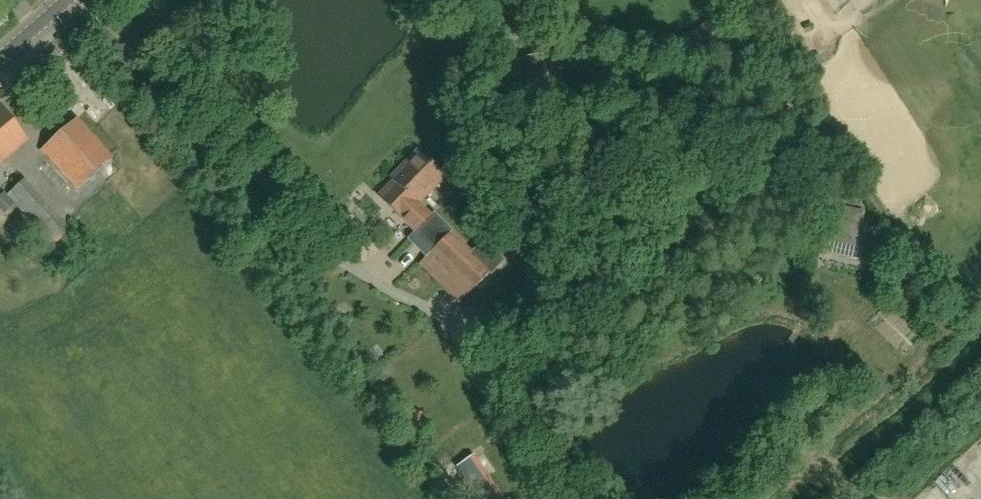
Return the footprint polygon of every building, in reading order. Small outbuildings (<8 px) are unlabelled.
[(28,141),(0,106),(0,164),(28,141)] [(43,150),(78,189),(112,159),(77,119),(43,150)] [(396,183),(380,198),(415,233),(413,236),(431,254),(434,251),(473,289),(491,271),(433,214),(432,215),(419,201),(443,176),(420,153),(392,180),(396,183)] [(43,232),(61,216),(21,172),(4,188),(43,232)] [(831,216),(823,253),(859,260),(867,224),(861,223),(864,211),(845,207),(843,219),(831,216)] [(446,464),(439,469),(450,486),(463,478),(478,498),(500,498),(470,457),(459,465),(456,461),(489,439),(477,420),(442,444),(445,450),(452,460),(446,464)]
